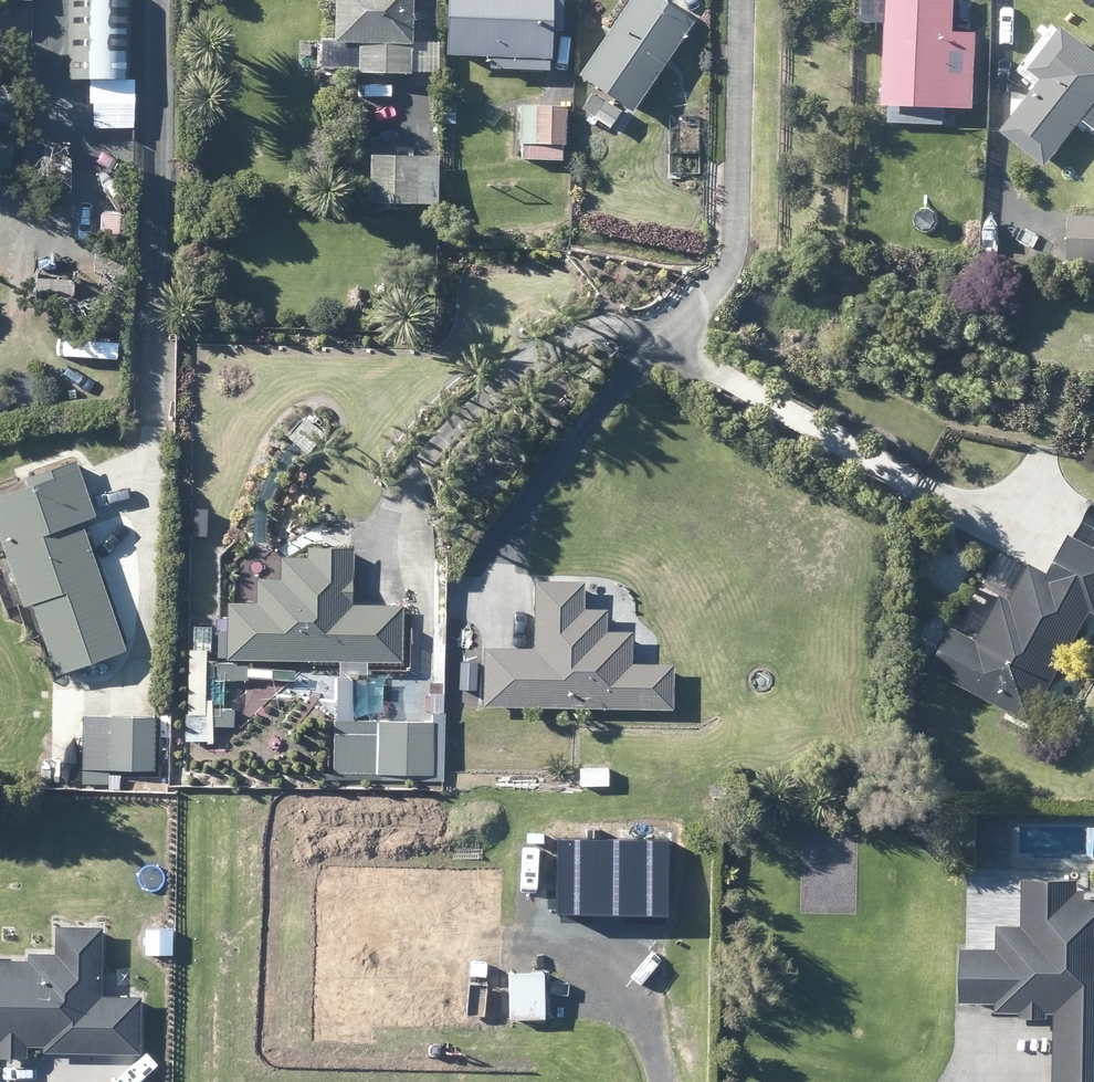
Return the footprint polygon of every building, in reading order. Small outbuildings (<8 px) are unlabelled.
[(66,78),(129,78),(130,0),(67,0),(66,78)] [(404,72),(405,0),(325,0),(325,42),(338,42),(337,69),(350,70),(350,71),(404,72)] [(438,55),(484,56),(484,67),(542,68),(543,30),(554,30),(555,0),(439,0),(438,55)] [(572,74),(618,106),(625,110),(686,20),(656,0),(623,0),(572,74)] [(961,31),(949,30),(950,0),(883,0),(882,23),(875,23),(875,30),(875,39),(882,39),(879,104),(887,104),(886,121),(942,123),(942,106),(959,107),(971,107),(971,102),(973,31),(966,31),(961,31)] [(1092,100),(1093,97),(1093,53),(1058,25),(1024,68),(1036,78),(1028,89),(1025,93),(1012,110),(996,130),(1010,141),(1041,165),(1087,107),(1092,100)] [(616,110),(589,92),(578,107),(604,126),(616,110)] [(560,159),(561,105),(539,104),(515,104),(514,142),(518,142),(518,157),(560,159)] [(425,155),(380,155),(368,155),(367,201),(433,201),(433,155),(425,155)] [(74,470),(70,460),(30,473),(20,477),(23,486),(0,494),(0,550),(19,604),(26,601),(37,633),(52,673),(67,668),(77,665),(121,649),(79,529),(76,521),(90,515),(75,474),(74,470)] [(1093,613),(1093,549),(1065,533),(1044,571),(1026,561),(1025,565),(1007,598),(998,594),(974,640),(953,629),(949,626),(927,668),(1027,722),(1087,611),(1093,614),(1093,613)] [(323,545),(310,545),(303,545),(303,556),(287,556),(275,556),(275,579),(251,579),(251,598),(251,603),(222,602),(222,630),(215,630),(214,656),(221,656),(221,659),(226,659),(286,660),(311,660),(398,661),(399,605),(348,604),(348,601),(348,593),(348,585),(349,546),(336,545),(323,545)] [(992,581),(1001,588),(1011,583),(1012,572),(1003,566),(993,570),(992,581)] [(626,663),(627,645),(627,631),(601,630),(601,608),(578,608),(579,581),(530,580),(529,648),(479,647),(479,706),(596,707),(617,707),(668,708),(669,664),(657,664),(639,664),(626,663)] [(150,715),(110,715),(105,715),(104,755),(79,754),(79,770),(150,770),(150,715)] [(428,774),(428,720),(374,720),(374,773),(428,774)] [(604,768),(575,767),(575,784),(604,785),(604,768)] [(1081,882),(1023,880),(1021,934),(996,933),(996,953),(964,951),(962,1004),(997,1005),(997,1015),(1055,1017),(1052,1081),(1093,1081),(1093,903),(1080,903),(1081,882)] [(55,958),(33,957),(33,964),(0,963),(0,1058),(24,1059),(24,1051),(136,1056),(139,999),(99,998),(100,931),(56,930),(55,958)] [(538,971),(470,974),(471,998),(451,999),(452,1021),(540,1017),(538,971)]
